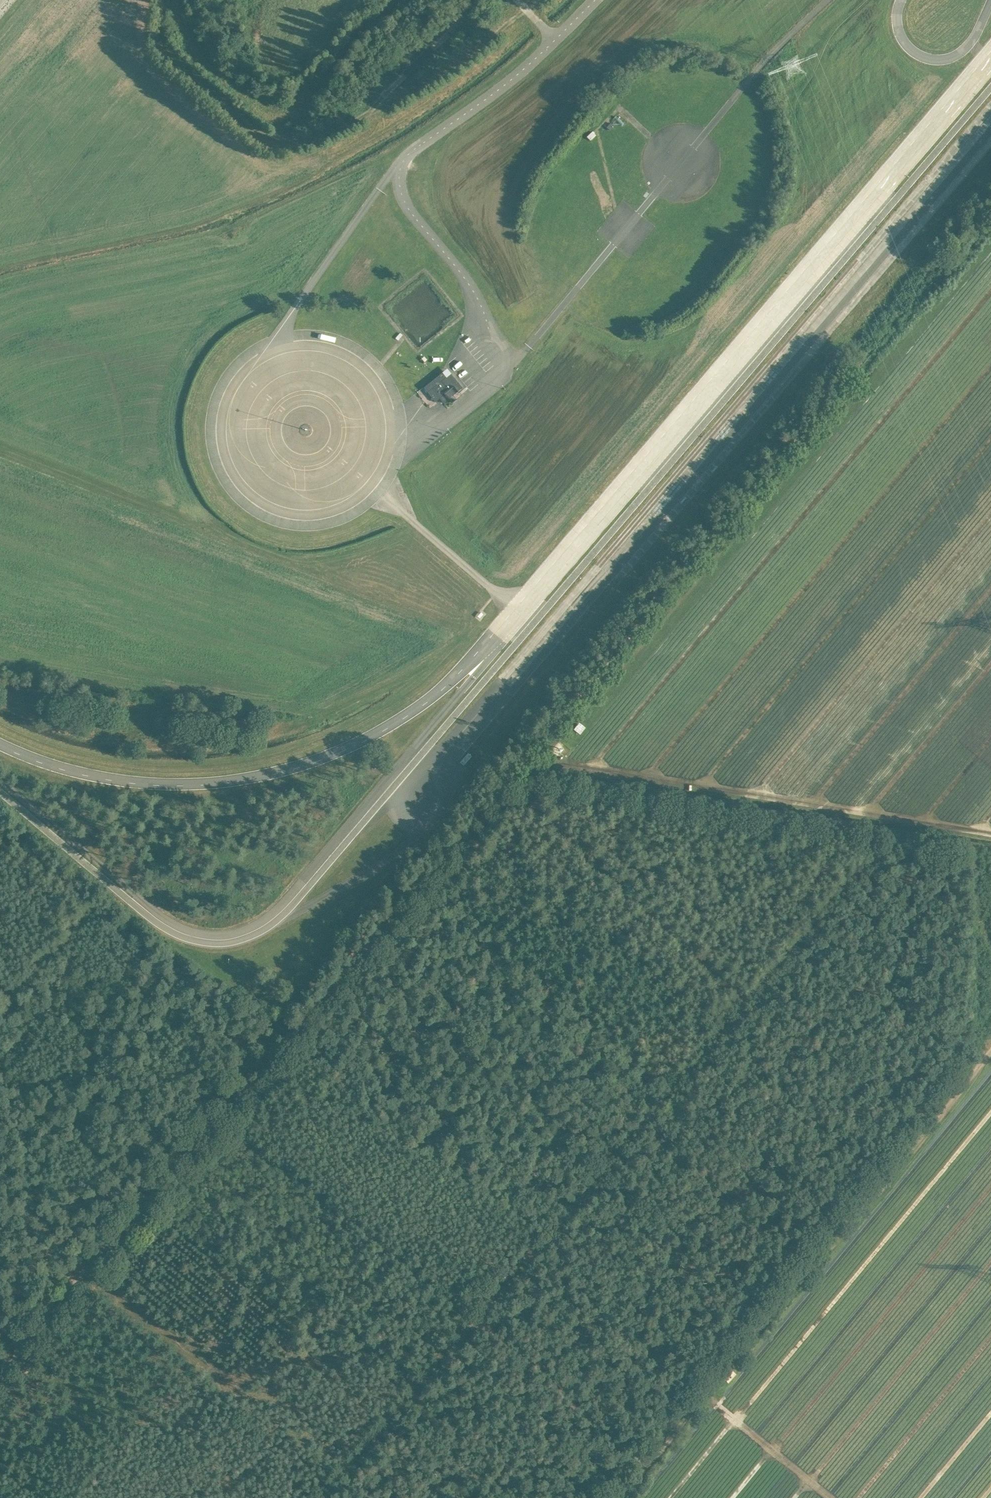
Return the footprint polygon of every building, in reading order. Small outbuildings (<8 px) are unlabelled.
[(448,368),(424,387),(436,402),(449,391),(453,395),(463,387),(448,368)]
